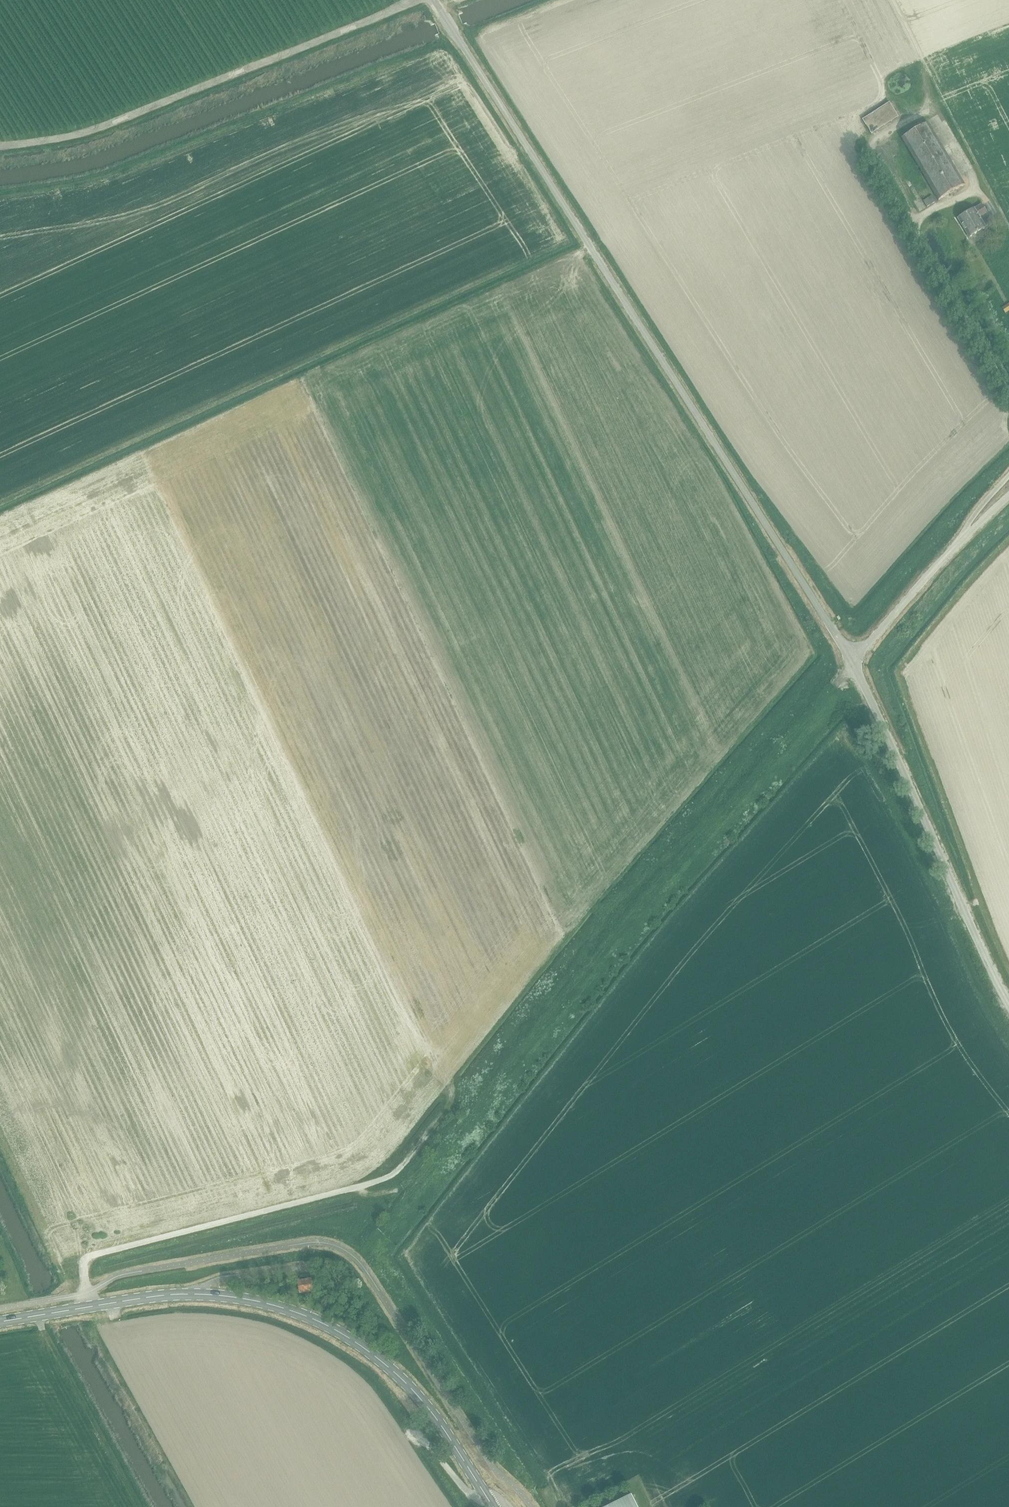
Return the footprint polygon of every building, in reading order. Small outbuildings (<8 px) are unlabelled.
[(890,104),(862,121),(871,135),(898,118),(890,104)] [(940,202),(966,187),(929,124),(903,140),(940,202)] [(927,207),(935,202),(931,195),(923,200),(927,207)] [(981,218),(988,214),(984,206),(959,219),(970,240),(987,231),(981,218)] [(305,1294),(305,1292),(314,1290),(312,1279),(298,1281),(300,1293),(302,1292),(302,1294),(305,1294)] [(634,1495),(610,1506),(639,1506),(634,1495)]
